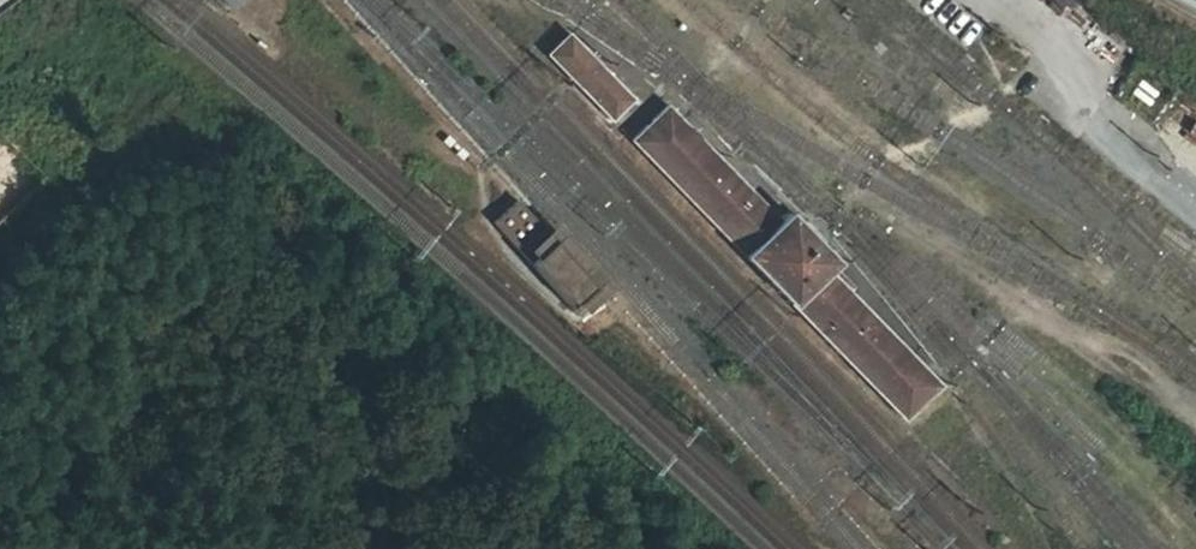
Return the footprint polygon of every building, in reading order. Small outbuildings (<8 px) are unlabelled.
[(614,119),(637,97),(572,30),(548,53),(614,119)] [(631,137),(746,256),(784,218),(669,101),(631,137)] [(494,221),(530,261),(539,252),(531,243),(548,228),(521,198),(494,221)] [(746,256),(792,303),(828,268),(842,255),(795,208),(784,218),(746,256)] [(557,220),(548,228),(531,243),(539,252),(565,229),(557,220)] [(530,261),(577,313),(613,282),(565,229),(539,252),(530,261)] [(945,384),(828,268),(792,303),(905,420),(945,384)]
